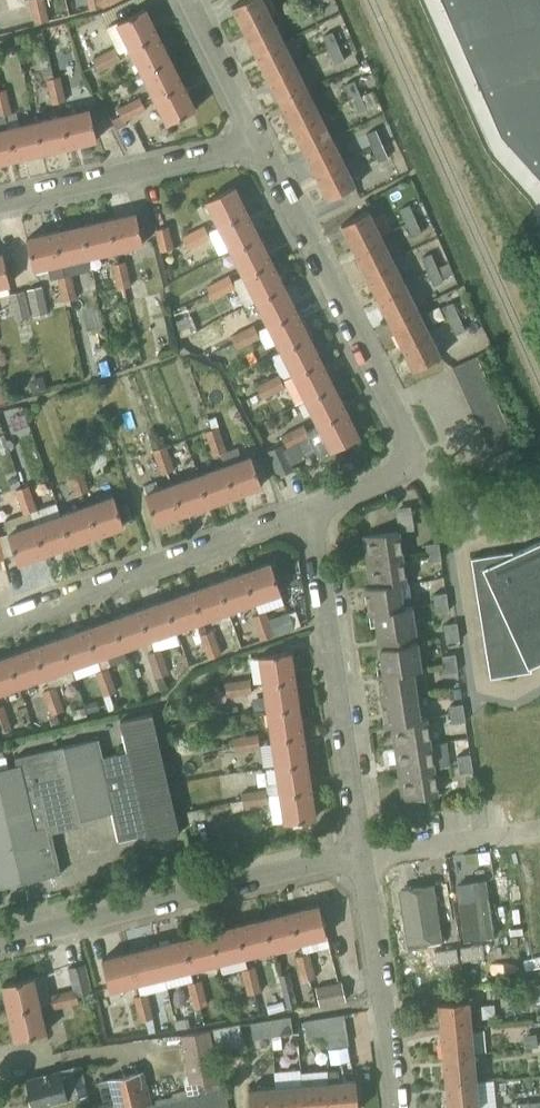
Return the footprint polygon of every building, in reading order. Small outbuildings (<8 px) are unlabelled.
[(43,0),(30,0),(33,11),(45,8),(43,0)] [(101,0),(87,0),(90,11),(102,8),(101,0)] [(271,18),(262,0),(245,0),(231,7),(244,31),(271,18)] [(317,0),(310,0),(306,2),(312,16),(323,12),(317,0)] [(499,128),(539,174),(539,0),(443,0),(499,128)] [(48,21),(45,8),(33,11),(36,24),(48,21)] [(129,48),(157,34),(144,9),(117,23),(129,48)] [(271,18),(244,31),(256,55),(283,41),(271,18)] [(327,49),(337,45),(331,32),(312,40),(318,53),(327,49)] [(157,34),(129,48),(142,73),(169,59),(157,34)] [(295,65),(283,41),(256,55),(268,79),(295,65)] [(339,49),(337,45),(327,49),(334,65),(354,56),(350,44),(339,49)] [(120,60),(117,54),(115,48),(103,54),(109,66),(120,60)] [(109,66),(103,54),(92,60),(97,72),(109,66)] [(182,84),(169,59),(142,73),(154,98),(182,84)] [(307,89),(295,65),(268,79),(280,103),(307,89)] [(62,88),(59,75),(46,78),(49,91),(62,88)] [(349,99),(359,95),(353,81),(343,85),(349,99)] [(195,110),(182,84),(154,98),(167,124),(195,110)] [(65,101),(62,88),(49,91),(52,103),(65,101)] [(307,89),(280,103),(292,127),(319,113),(307,89)] [(366,109),(359,95),(349,99),(356,114),(366,109)] [(145,110),(143,104),(140,98),(128,104),(134,116),(145,110)] [(8,101),(0,102),(0,116),(11,113),(8,101)] [(134,116),(128,104),(117,110),(122,121),(134,116)] [(61,115),(69,147),(97,141),(89,108),(61,115)] [(331,137),(319,113),(292,127),(303,151),(331,137)] [(61,115),(34,121),(42,154),(69,147),(61,115)] [(42,154),(34,121),(8,128),(15,160),(42,154)] [(8,128),(0,129),(0,163),(15,160),(8,128)] [(371,148),(381,144),(375,130),(365,134),(371,148)] [(166,133),(157,137),(162,147),(170,144),(166,133)] [(343,161),(331,137),(303,151),(315,175),(343,161)] [(387,158),(381,144),(371,148),(378,162),(387,158)] [(355,185),(343,161),(315,175),(328,199),(355,185)] [(219,226),(246,212),(234,187),(206,200),(219,226)] [(405,223),(415,219),(408,204),(398,209),(405,223)] [(353,250),(380,236),(368,211),(340,225),(353,250)] [(259,237),(246,212),(219,226),(231,251),(259,237)] [(108,219),(115,250),(142,243),(135,213),(108,219)] [(108,219),(81,225),(88,256),(115,250),(108,219)] [(415,219),(405,223),(411,238),(421,233),(421,232),(416,221),(415,219)] [(88,256),(81,225),(54,232),(61,263),(61,262),(88,256)] [(173,248),(173,246),(168,226),(154,229),(159,252),(173,248)] [(210,238),(204,226),(192,232),(198,243),(210,238)] [(61,263),(54,232),(26,238),(33,269),(47,266),(50,279),(57,277),(64,275),(61,262),(61,263)] [(198,243),(192,232),(181,238),(187,249),(198,243)] [(380,236),(353,250),(365,274),(392,260),(380,236)] [(271,262),(259,237),(231,251),(244,276),(271,262)] [(438,250),(420,258),(427,272),(436,267),(436,265),(443,261),(438,250)] [(0,254),(0,286),(9,284),(2,253),(0,254)] [(404,284),(392,260),(365,274),(377,298),(404,284)] [(127,274),(124,261),(111,264),(114,277),(127,274)] [(271,262),(244,276),(256,300),(284,287),(271,262)] [(443,281),(449,278),(443,265),(437,268),(436,267),(427,272),(433,287),(443,282),(443,281)] [(73,287),(70,274),(64,275),(57,277),(60,290),(73,287)] [(130,287),(127,274),(114,277),(117,290),(130,287)] [(235,287),(229,276),(217,282),(223,293),(235,287)] [(223,293),(217,282),(206,287),(212,299),(223,293)] [(404,284),(377,298),(389,321),(416,308),(404,284)] [(47,311),(41,286),(26,290),(33,315),(47,311)] [(76,299),(73,287),(60,290),(63,302),(76,299)] [(296,311),(284,287),(256,300),(269,325),(296,311)] [(29,314),(23,290),(8,294),(14,318),(29,314)] [(458,317),(452,302),(442,306),(449,322),(458,317)] [(416,308),(389,321),(401,345),(428,331),(416,308)] [(309,336),(296,311),(269,325),(281,350),(309,336)] [(464,330),(458,317),(449,322),(455,335),(464,330)] [(259,337),(257,331),(254,326),(242,331),(248,343),(259,337)] [(248,343),(242,331),(231,337),(236,349),(248,343)] [(428,331),(401,345),(413,370),(440,356),(428,331)] [(189,351),(199,345),(194,334),(182,339),(189,351)] [(309,336),(281,350),(293,375),(321,361),(309,336)] [(457,379),(481,369),(476,356),(452,367),(457,379)] [(321,361),(293,375),(306,400),(333,386),(321,361)] [(487,381),(481,369),(457,379),(463,392),(487,381)] [(284,387),(279,375),(267,381),(273,393),(284,387)] [(33,379),(29,385),(32,394),(45,390),(41,376),(33,379)] [(273,393),(267,381),(256,387),(261,398),(273,393)] [(487,381),(463,392),(468,404),(492,393),(487,381)] [(333,386),(306,400),(318,425),(346,411),(333,386)] [(261,398),(258,392),(245,399),(248,405),(261,398)] [(498,405),(492,393),(468,404),(473,416),(498,405)] [(503,418),(498,405),(473,416),(479,428),(503,418)] [(331,450),(359,436),(346,411),(318,425),(306,431),(309,437),(319,456),(331,450)] [(503,418),(479,428),(484,441),(509,430),(503,418)] [(309,437),(306,431),(303,425),(292,431),(298,442),(309,437)] [(221,439),(217,427),(204,431),(209,443),(221,439)] [(514,442),(509,430),(484,441),(490,453),(514,442)] [(298,442),(292,431),(280,437),(283,441),(286,448),(298,442)] [(225,451),(221,439),(209,443),(213,455),(225,451)] [(294,463),(286,448),(283,441),(268,449),(279,470),(294,463)] [(169,457),(165,445),(153,449),(157,462),(169,457)] [(521,456),(516,446),(492,457),(496,467),(521,456)] [(250,456),(224,465),(223,466),(234,495),(261,486),(250,456)] [(173,469),(169,457),(157,462),(161,474),(173,469)] [(83,478),(79,466),(67,470),(71,483),(83,478)] [(223,466),(198,475),(208,504),(234,495),(223,466)] [(208,504),(198,475),(172,484),(182,514),(208,504)] [(87,491),(83,478),(71,483),(75,495),(87,491)] [(182,514),(172,484),(145,494),(155,523),(182,514)] [(31,497),(27,485),(14,489),(19,501),(31,497)] [(112,496),(86,505),(96,535),(123,526),(112,496)] [(35,509),(31,497),(19,501),(23,513),(35,509)] [(402,498),(390,501),(394,519),(406,516),(402,498)] [(96,535),(86,505),(60,515),(70,544),(96,535)] [(70,544),(60,515),(33,524),(44,554),(70,544)] [(44,554),(33,524),(7,533),(17,563),(44,554)] [(398,531),(397,531),(363,536),(367,562),(402,557),(398,531)] [(470,558),(490,678),(531,671),(530,667),(539,662),(539,541),(512,554),(511,551),(470,558)] [(425,553),(439,551),(438,542),(424,544),(425,553)] [(441,560),(439,551),(425,553),(427,562),(441,560)] [(402,557),(367,562),(370,586),(364,587),(364,589),(400,583),(406,582),(402,557)] [(242,572),(253,602),(280,592),(269,562),(242,572)] [(242,572),(216,581),(227,611),(253,602),(242,572)] [(227,611),(216,581),(190,591),(201,620),(227,611)] [(403,607),(400,583),(364,589),(368,612),(403,607)] [(190,591),(164,600),(174,630),(201,620),(190,591)] [(433,603),(447,601),(445,592),(432,594),(433,603)] [(174,630),(164,600),(138,609),(148,639),(174,630)] [(448,610),(447,601),(433,603),(434,612),(448,610)] [(411,606),(403,607),(368,612),(368,614),(374,613),(378,638),(415,632),(411,606)] [(138,609),(112,619),(122,648),(148,639),(138,609)] [(268,624),(266,618),(263,612),(251,616),(256,629),(268,624)] [(289,612),(267,620),(272,634),(294,626),(289,612)] [(122,648),(112,619),(86,628),(96,658),(122,648)] [(444,633),(457,631),(456,622),(442,624),(444,633)] [(272,636),(268,624),(256,629),(260,641),(272,636)] [(96,658),(86,628),(59,637),(70,667),(96,658)] [(216,643),(211,631),(199,635),(203,647),(216,643)] [(459,640),(457,631),(444,633),(445,642),(459,640)] [(59,637),(33,646),(44,676),(70,667),(59,637)] [(377,675),(413,670),(421,668),(417,642),(380,647),(383,672),(377,673),(377,675)] [(220,655),(216,643),(203,647),(208,659),(220,655)] [(44,676),(33,646),(7,656),(18,686),(44,676)] [(163,661),(159,649),(147,654),(151,666),(163,661)] [(247,676),(257,675),(254,651),(244,652),(247,676)] [(264,684),(294,680),(290,651),(259,656),(264,684)] [(442,664),(456,663),(454,654),(441,655),(442,664)] [(0,658),(0,692),(18,686),(7,656),(0,658)] [(168,674),(163,661),(151,666),(155,678),(168,674)] [(456,663),(442,664),(443,674),(457,672),(456,663)] [(111,680),(107,668),(94,672),(99,684),(111,680)] [(413,670),(377,675),(381,699),(416,694),(413,670)] [(115,692),(111,680),(99,684),(103,697),(115,692)] [(251,692),(249,680),(237,682),(239,694),(251,692)] [(298,707),(294,680),(264,684),(268,712),(298,707)] [(239,694),(237,682),(224,683),(226,696),(239,694)] [(59,699),(54,687),(42,691),(47,703),(59,699)] [(416,694),(381,699),(385,724),(420,718),(416,694)] [(63,711),(59,699),(47,703),(50,714),(51,715),(55,714),(63,711)] [(84,704),(87,713),(98,710),(96,700),(84,704)] [(450,715),(463,713),(462,704),(448,705),(450,715)] [(0,706),(0,719),(4,731),(11,729),(3,705),(0,706)] [(302,734),(298,707),(268,712),(272,739),(302,734)] [(33,879),(61,872),(61,871),(58,872),(47,826),(68,822),(69,828),(71,827),(69,821),(112,811),(118,839),(146,833),(147,840),(180,832),(151,712),(118,720),(125,751),(100,757),(95,738),(14,757),(16,765),(0,768),(0,887),(33,879)] [(465,722),(463,713),(450,715),(451,724),(465,722)] [(58,721),(55,714),(51,715),(50,714),(47,715),(50,724),(58,721)] [(426,717),(420,718),(385,724),(385,725),(391,724),(395,749),(430,743),(426,717)] [(302,734),(272,739),(276,767),(306,762),(302,734)] [(259,747),(258,735),(245,737),(247,749),(259,747)] [(247,749),(245,737),(232,738),(234,751),(247,749)] [(430,743),(395,749),(398,774),(434,769),(430,743)] [(457,765),(471,763),(469,754),(456,755),(457,765)] [(310,789),(306,762),(276,767),(280,794),(310,789)] [(472,772),(471,763),(457,765),(459,774),(472,772)] [(411,816),(447,811),(445,798),(440,794),(437,794),(434,769),(398,774),(402,800),(409,799),(411,816)] [(315,818),(310,789),(280,794),(284,822),(315,818)] [(268,802),(267,796),(266,790),(253,792),(255,804),(268,802)] [(255,804),(253,792),(240,793),(242,806),(255,804)] [(207,801),(211,812),(229,806),(225,795),(207,801)] [(485,884),(469,885),(474,941),(490,940),(485,884)] [(424,887),(398,891),(407,944),(432,940),(424,887)] [(318,906),(291,913),(298,942),(308,939),(312,952),(329,948),(318,906)] [(298,942),(291,913),(264,920),(271,949),(298,942)] [(271,949),(264,920),(237,926),(244,956),(271,949)] [(496,922),(498,957),(522,956),(521,921),(496,922)] [(244,956),(237,926),(210,933),(217,962),(244,956)] [(217,962),(210,933),(183,940),(190,969),(217,962)] [(183,940),(156,947),(163,976),(190,969),(183,940)] [(480,944),(475,945),(460,947),(462,960),(482,957),(480,944)] [(163,976),(156,947),(129,953),(136,983),(163,976)] [(434,951),(436,964),(458,961),(456,948),(440,950),(434,951)] [(136,983),(129,953),(102,960),(109,990),(136,983)] [(298,968),(312,965),(309,953),(295,956),(298,968)] [(85,963),(67,967),(72,989),(74,997),(91,992),(89,985),(85,963)] [(315,977),(312,965),(298,968),(304,997),(312,995),(307,978),(315,977)] [(243,982),(258,979),(254,966),(240,969),(243,982)] [(513,989),(539,987),(539,983),(539,972),(511,975),(513,989)] [(278,975),(286,1009),(297,1007),(288,973),(278,975)] [(8,1012),(39,1005),(33,977),(2,984),(8,1012)] [(258,979),(243,982),(246,994),(261,991),(258,979)] [(190,995),(204,992),(201,980),(187,982),(190,995)] [(345,1000),(344,995),(341,982),(315,987),(318,1005),(345,1000)] [(508,1000),(507,983),(493,984),(494,1001),(508,1000)] [(70,989),(60,991),(63,1006),(73,1004),(70,989)] [(60,991),(50,994),(53,1008),(63,1006),(60,991)] [(207,1004),(204,992),(190,995),(193,1007),(207,1004)] [(135,1009),(150,1006),(147,993),(132,996),(135,1009)] [(440,1030),(470,1027),(467,1000),(437,1003),(440,1030)] [(39,1005),(8,1012),(15,1040),(45,1033),(39,1005)] [(150,1006),(135,1009),(138,1021),(153,1018),(150,1006)] [(321,1019),(323,1035),(325,1047),(347,1044),(343,1015),(321,1019)] [(290,1017),(270,1020),(273,1036),(293,1033),(290,1017)] [(323,1035),(321,1019),(303,1021),(306,1037),(323,1035)] [(273,1036),(270,1020),(250,1023),(253,1039),(273,1036)] [(244,1047),(239,1025),(212,1030),(216,1052),(244,1047)] [(470,1027),(440,1030),(442,1056),(472,1054),(470,1027)] [(180,1036),(191,1087),(218,1082),(208,1031),(180,1036)] [(328,1062),(347,1059),(346,1047),(326,1050),(328,1062)] [(475,1080),(472,1054),(442,1056),(445,1083),(475,1080)] [(70,1067),(24,1078),(32,1107),(78,1097),(70,1067)] [(328,1083),(330,1107),(357,1107),(355,1080),(338,1082),(337,1069),(326,1070),(328,1083)] [(105,1089),(108,1101),(96,1104),(97,1107),(131,1107),(152,1103),(143,1070),(103,1080),(105,1089)] [(445,1083),(447,1107),(470,1107),(477,1107),(475,1080),(445,1083)] [(328,1083),(301,1085),(303,1107),(330,1107),(328,1083)] [(301,1085),(275,1087),(277,1107),(303,1107),(301,1085)] [(275,1087),(248,1090),(249,1107),(277,1107),(275,1087)] [(210,1092),(214,1107),(227,1107),(223,1090),(210,1092)] [(197,1095),(200,1107),(214,1107),(210,1092),(197,1095)] [(184,1098),(186,1107),(200,1107),(197,1095),(184,1098)] [(184,1098),(171,1101),(172,1107),(186,1107),(184,1098)]
